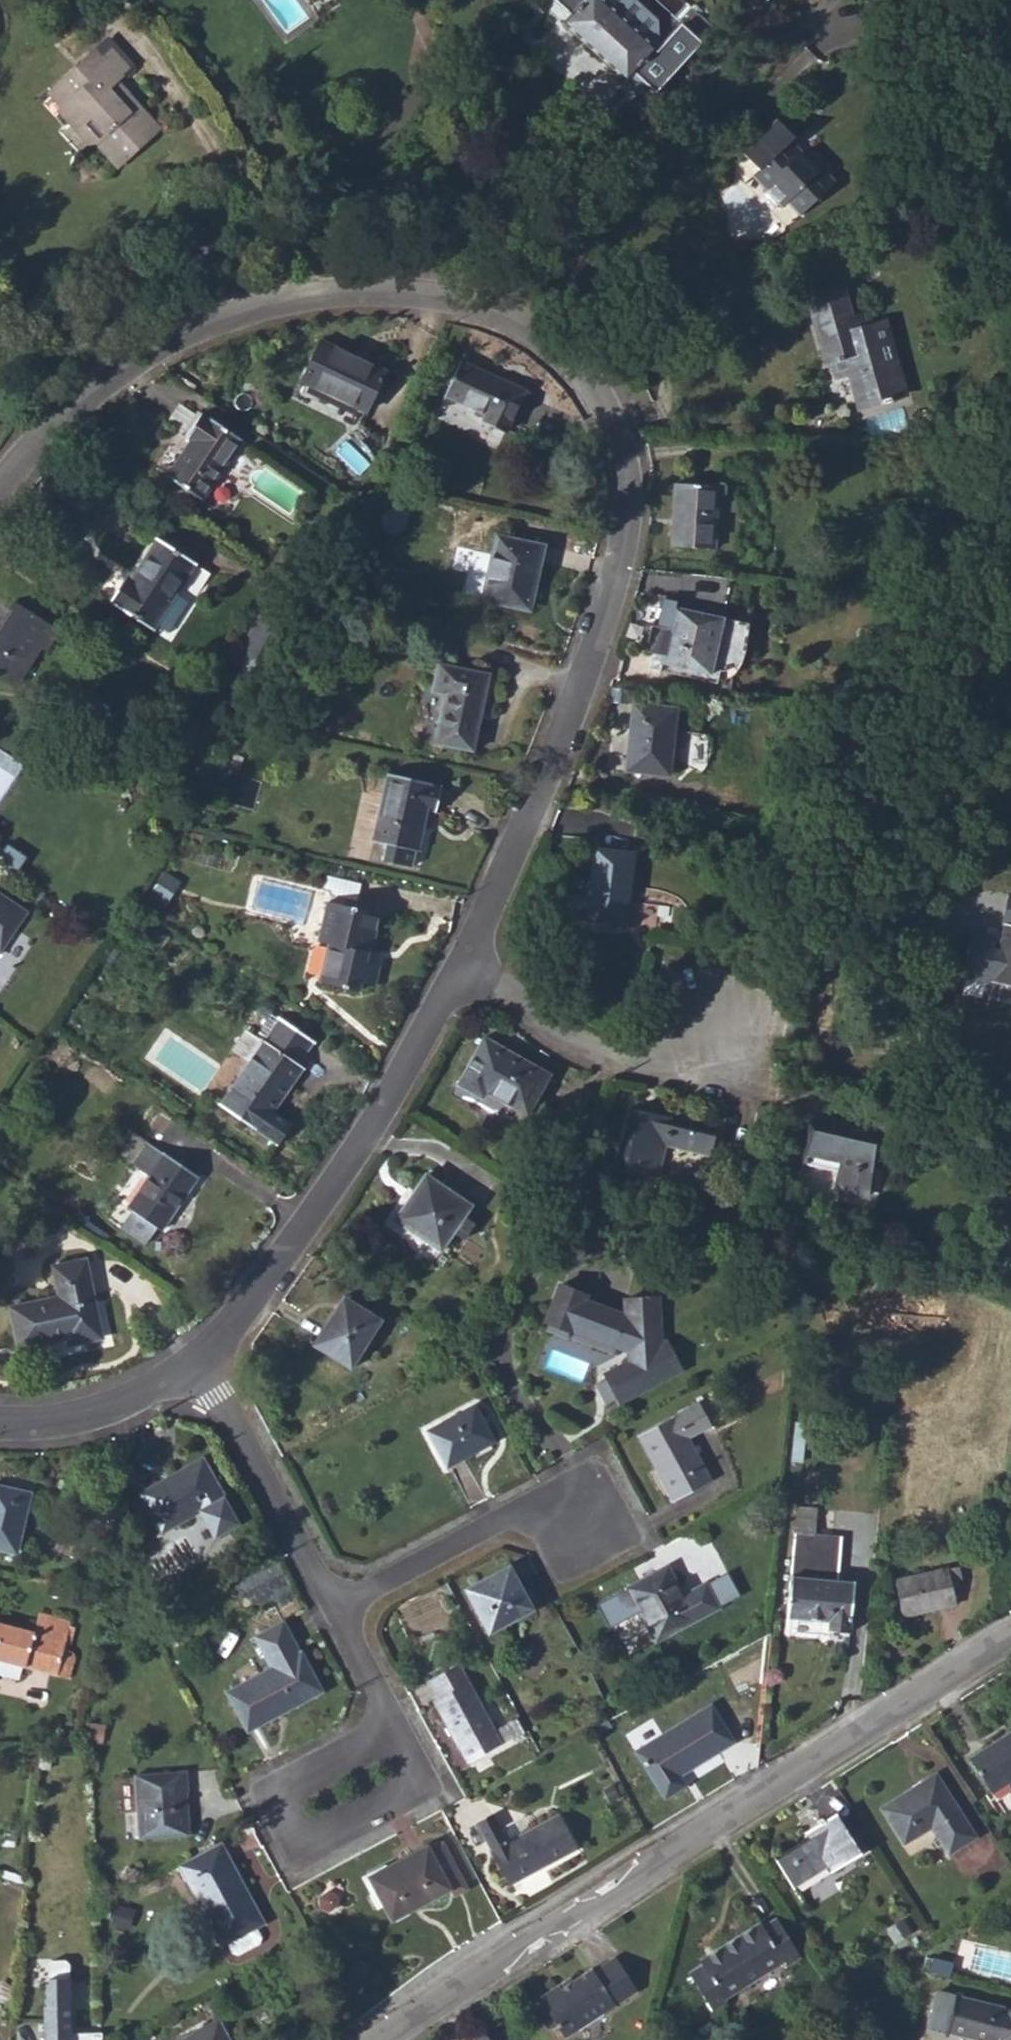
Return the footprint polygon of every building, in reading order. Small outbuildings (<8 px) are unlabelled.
[(564,23),(628,82),(631,78),(644,89),(649,83),(657,91),(703,41),(682,23),(664,43),(658,38),(657,19),(637,0),(556,0),(571,14),(564,23)] [(110,36),(100,46),(86,58),(113,87),(118,83),(136,66),(110,36)] [(120,165),(135,151),(160,129),(130,96),(123,102),(116,95),(111,89),(113,87),(86,58),(51,91),(65,105),(60,110),(94,147),(99,143),(120,165)] [(111,89),(116,95),(123,102),(130,96),(118,83),(113,87),(111,89)] [(756,173),(766,184),(764,186),(783,207),(787,202),(792,198),(804,211),(830,188),(835,182),(823,170),(822,170),(818,174),(798,153),(800,152),(789,140),(793,136),(778,119),(769,128),(758,138),(759,139),(744,153),(759,171),(756,173)] [(800,152),(798,153),(818,174),(822,170),(802,149),(800,152)] [(754,176),(764,186),(766,184),(756,173),(754,176)] [(787,202),(799,215),(804,211),(792,198),(787,202)] [(842,356),(846,373),(855,371),(864,404),(875,401),(877,405),(890,401),(889,397),(901,394),(881,322),(869,325),(851,330),(848,318),(839,287),(809,295),(828,360),(842,356)] [(851,330),(869,325),(866,313),(848,318),(851,330)] [(302,381),(367,412),(387,370),(322,340),(302,381)] [(833,377),(846,373),(842,356),(828,360),(833,377)] [(446,393),(488,414),(484,423),(507,433),(526,393),(461,362),(446,393)] [(856,407),(864,404),(855,371),(846,373),(856,407)] [(202,414),(187,437),(190,440),(167,475),(203,500),(243,440),(202,414)] [(714,548),(717,486),(675,484),(671,546),(714,548)] [(485,602),(528,611),(537,568),(540,569),(544,545),(497,534),(492,558),(494,559),(485,602)] [(159,625),(179,595),(191,602),(210,573),(158,539),(129,580),(127,579),(112,603),(155,630),(159,625)] [(483,602),(485,602),(494,559),(492,558),(483,602)] [(528,611),(531,612),(540,569),(537,568),(528,611)] [(159,625),(170,632),(191,602),(179,595),(159,625)] [(16,687),(42,646),(48,650),(60,632),(13,603),(10,608),(13,611),(0,630),(0,677),(16,687)] [(710,673),(722,618),(674,607),(662,663),(710,673)] [(13,611),(10,608),(0,623),(0,630),(13,611)] [(268,613),(251,644),(272,656),(289,625),(268,613)] [(272,656),(251,644),(243,659),(269,674),(277,659),(272,656)] [(434,691),(446,694),(437,742),(474,751),(491,675),(440,664),(434,691)] [(433,739),(445,696),(436,693),(424,736),(433,739)] [(668,773),(675,708),(632,703),(626,768),(668,773)] [(373,839),(372,841),(386,844),(382,860),(412,867),(416,851),(419,851),(428,808),(437,810),(442,786),(387,773),(380,804),(373,839)] [(373,839),(380,804),(365,800),(356,835),(373,839)] [(624,924),(634,852),(595,847),(589,895),(586,919),(624,924)] [(0,953),(29,911),(0,892),(0,953)] [(589,895),(573,893),(564,898),(563,909),(571,916),(586,919),(589,895)] [(321,941),(331,943),(323,979),(364,989),(365,981),(378,984),(383,962),(371,959),(382,911),(330,900),(321,941)] [(1005,923),(992,981),(1010,985),(1010,924),(1005,923)] [(251,1061),(222,1103),(278,1143),(291,1123),(275,1111),(272,1109),(289,1085),(292,1086),(304,1067),(299,1063),(314,1040),(281,1018),(280,1020),(251,1061)] [(482,1096),(485,1090),(526,1113),(548,1075),(484,1037),(458,1082),(482,1096)] [(275,1111),(292,1086),(289,1085),(272,1109),(275,1111)] [(658,1177),(666,1144),(710,1154),(716,1129),(632,1108),(618,1167),(658,1177)] [(837,1170),(834,1187),(869,1195),(881,1140),(811,1123),(802,1161),(837,1170)] [(121,1228),(146,1245),(158,1228),(163,1231),(199,1177),(148,1141),(132,1164),(150,1176),(129,1207),(133,1210),(121,1228)] [(463,1216),(471,1204),(426,1172),(412,1190),(416,1193),(397,1219),(440,1249),(452,1232),(462,1239),(473,1223),(463,1216)] [(397,1219),(416,1193),(412,1190),(394,1217),(397,1219)] [(12,1308),(20,1346),(70,1337),(71,1343),(101,1337),(86,1260),(55,1266),(61,1298),(12,1308)] [(592,1293),(558,1281),(544,1320),(629,1350),(625,1361),(602,1373),(618,1403),(685,1369),(668,1337),(663,1340),(659,1295),(623,1298),(624,1312),(590,1300),(592,1293)] [(334,1319),(348,1297),(345,1295),(330,1317),(334,1319)] [(314,1342),(351,1366),(381,1318),(348,1297),(334,1319),(330,1317),(314,1342)] [(709,1425),(716,1421),(703,1397),(696,1401),(709,1425)] [(656,1467),(659,1465),(677,1497),(711,1478),(688,1436),(709,1425),(696,1401),(638,1434),(656,1467)] [(448,1466),(494,1441),(475,1404),(428,1428),(448,1466)] [(212,1536),(238,1520),(203,1457),(142,1492),(162,1529),(197,1509),(212,1536)] [(673,1499),(677,1497),(659,1465),(656,1467),(673,1499)] [(29,1491),(0,1484),(0,1546),(16,1549),(29,1491)] [(787,1617),(828,1621),(827,1629),(851,1632),(854,1579),(838,1577),(841,1536),(815,1532),(817,1506),(797,1504),(787,1617)] [(519,1595),(524,1592),(507,1564),(503,1566),(519,1595)] [(683,1594),(668,1565),(628,1586),(655,1639),(718,1606),(706,1582),(683,1594)] [(902,1614),(956,1603),(952,1581),(962,1579),(959,1565),(894,1578),(902,1614)] [(464,1587),(488,1631),(532,1607),(524,1592),(519,1595),(503,1566),(464,1587)] [(49,1672),(69,1677),(74,1662),(76,1659),(78,1655),(75,1649),(64,1646),(71,1619),(38,1610),(33,1630),(0,1621),(0,1659),(49,1672)] [(280,1707),(282,1711),(322,1690),(300,1649),(298,1650),(281,1620),(253,1634),(270,1666),(226,1690),(245,1726),(280,1707)] [(467,1759),(500,1742),(467,1680),(458,1662),(428,1678),(437,1696),(434,1697),(467,1759)] [(665,1796),(684,1784),(679,1774),(733,1741),(709,1704),(636,1750),(665,1796)] [(247,1730),(282,1711),(280,1707),(245,1726),(247,1730)] [(1010,1811),(1010,1733),(995,1742),(992,1739),(980,1745),(982,1750),(969,1758),(1005,1815),(1010,1811)] [(139,1837),(189,1834),(185,1770),(135,1773),(139,1837)] [(902,1845),(931,1828),(948,1855),(976,1838),(936,1773),(879,1808),(902,1845)] [(508,1884),(575,1848),(558,1814),(508,1840),(505,1838),(492,1813),(476,1822),(508,1884)] [(792,1887),(828,1866),(832,1872),(861,1853),(836,1813),(807,1832),(810,1837),(775,1859),(792,1887)] [(427,1844),(367,1876),(391,1919),(448,1888),(452,1897),(470,1888),(443,1839),(428,1846),(427,1844)] [(179,1863),(222,1945),(227,1954),(233,1956),(254,1944),(255,1939),(250,1929),(260,1924),(246,1898),(250,1895),(222,1841),(179,1863)] [(25,1883),(26,1876),(2,1868),(0,1875),(25,1883)] [(260,1924),(264,1922),(250,1895),(246,1898),(260,1924)] [(712,2012),(727,2003),(725,1998),(783,1961),(787,1965),(801,1957),(777,1918),(763,1926),(760,1921),(699,1960),(702,1965),(688,1973),(712,2012)] [(902,1924),(887,1934),(893,1943),(908,1933),(902,1924)] [(544,2011),(540,2013),(539,2019),(547,2030),(552,2031),(556,2030),(561,2038),(635,1992),(614,1958),(593,1970),(591,1969),(559,1989),(557,1986),(536,1999),(544,2011)] [(71,1979),(44,1979),(43,2039),(70,2039),(71,1979)] [(14,1986),(1,1980),(0,1982),(0,2003),(12,2008),(14,1986)] [(926,2028),(945,2032),(945,2031),(955,1994),(955,1993),(936,1989),(926,2028)] [(955,1994),(945,2031),(983,2039),(1010,2039),(1010,2009),(955,1994)] [(218,2018),(176,2039),(229,2039),(218,2018)]
